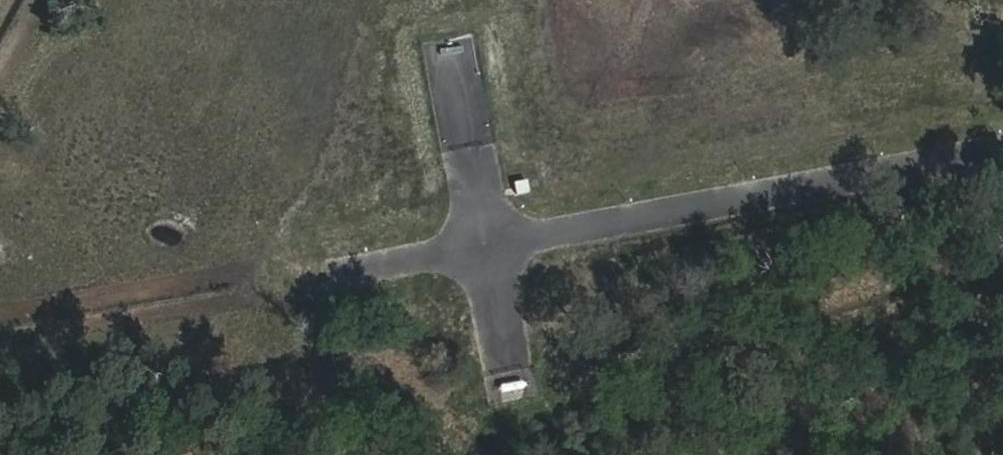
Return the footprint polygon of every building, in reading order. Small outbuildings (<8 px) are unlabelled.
[(525,380),(502,381),(503,398),(526,397),(525,380)]
